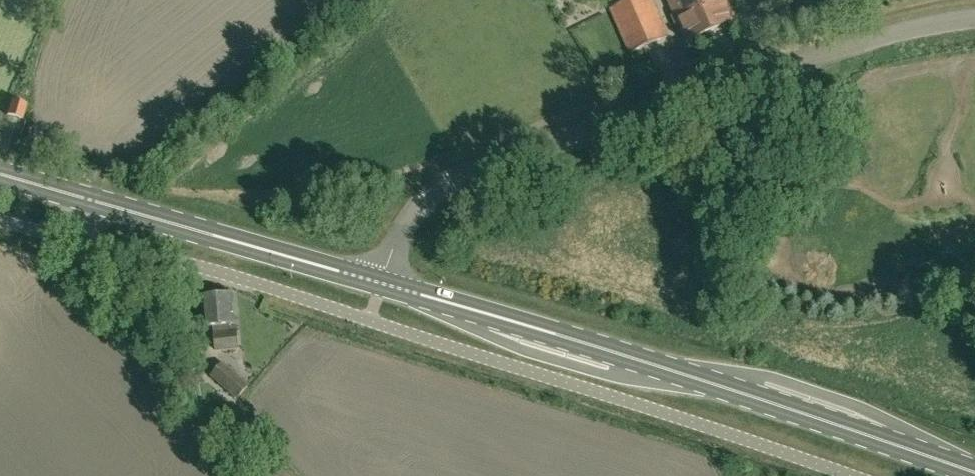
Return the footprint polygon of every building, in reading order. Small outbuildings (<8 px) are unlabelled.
[(652,0),(633,0),(612,9),(631,53),(668,36),(652,0)] [(727,0),(670,0),(688,41),(736,20),(727,0)] [(762,8),(781,0),(758,0),(762,8)] [(21,120),(26,105),(12,101),(8,116),(21,120)] [(202,298),(204,328),(215,327),(217,351),(238,349),(234,296),(202,298)] [(211,377),(237,400),(251,385),(228,361),(211,377)]
